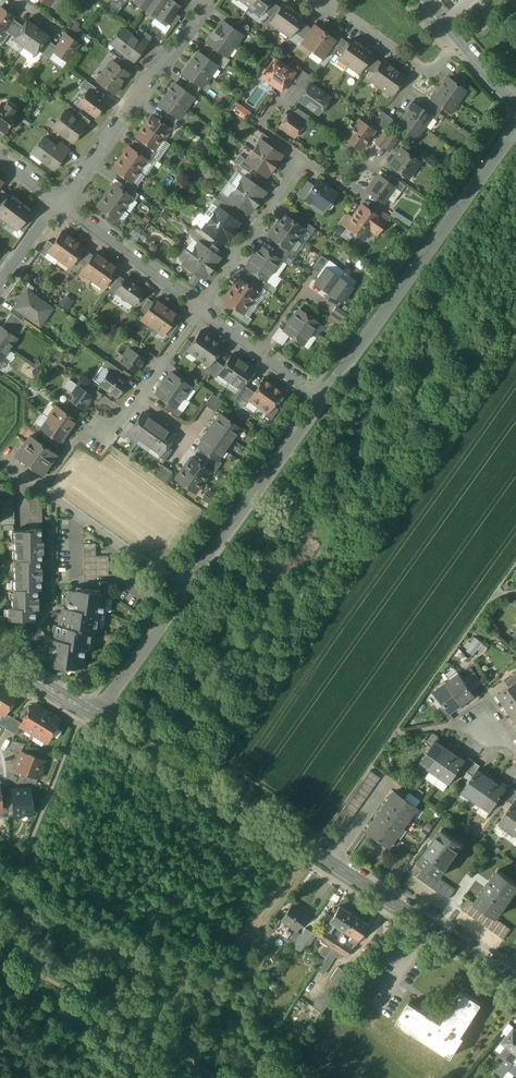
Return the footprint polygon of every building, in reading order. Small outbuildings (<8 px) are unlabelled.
[(133,2),(144,10),(151,0),(135,0),(133,2)] [(144,10),(155,17),(167,0),(151,0),(144,10)] [(155,17),(166,25),(167,23),(175,13),(180,6),(172,0),(167,0),(155,17)] [(249,6),(260,14),(262,11),(270,0),(253,0),(249,6)] [(262,11),(267,14),(275,4),(270,0),(262,11)] [(273,18),(270,23),(279,30),(294,9),(284,2),(273,18)] [(275,4),(267,14),(273,18),(280,8),(275,4)] [(0,7),(0,33),(1,33),(4,30),(12,18),(13,17),(0,7)] [(294,9),(279,30),(289,37),(293,31),(300,21),(303,16),(294,9)] [(175,13),(167,23),(173,27),(180,17),(175,13)] [(17,22),(12,18),(4,30),(9,34),(17,22)] [(15,38),(13,40),(24,47),(38,27),(28,19),(23,26),(15,38)] [(231,27),(222,21),(214,31),(234,45),(242,35),(231,27)] [(300,21),(293,31),(298,35),(306,24),(300,21)] [(17,22),(9,34),(15,38),(23,26),(17,22)] [(245,30),(234,22),(231,27),(242,35),(245,30)] [(306,24),(298,35),(303,39),(311,28),(306,24)] [(303,39),(300,43),(311,51),(325,32),(314,24),(311,28),(303,39)] [(49,34),(38,27),(24,47),(34,55),(46,39),(49,34)] [(135,38),(123,28),(113,41),(122,47),(119,50),(124,54),(133,61),(145,45),(135,38)] [(234,45),(214,31),(207,42),(214,47),(225,55),(226,56),(234,45)] [(325,32),(311,51),(322,59),(331,47),(336,40),(336,39),(325,32)] [(149,40),(139,33),(135,38),(145,45),(149,40)] [(79,44),(65,34),(56,46),(53,51),(54,52),(67,61),(79,44)] [(338,36),(336,39),(336,40),(331,47),(336,50),(344,40),(338,36)] [(342,54),(339,58),(348,65),(363,45),(353,38),(342,54)] [(46,39),(38,50),(43,54),(51,43),(46,39)] [(349,44),(344,40),(336,50),(342,54),(349,44)] [(51,43),(43,54),(49,59),(54,52),(53,51),(56,46),(51,43)] [(363,45),(348,65),(358,72),(363,65),(370,55),(372,52),(363,45)] [(225,55),(214,47),(210,53),(221,60),(225,55)] [(206,58),(198,52),(190,62),(209,76),(217,66),(206,58)] [(221,60),(210,53),(206,58),(217,66),(221,60)] [(133,61),(124,54),(120,59),(129,66),(133,61)] [(370,55),(363,65),(368,69),(376,59),(370,55)] [(293,72),(274,58),(261,76),(281,90),(289,78),(294,72),(293,72)] [(129,66),(120,59),(116,64),(127,72),(131,67),(129,66)] [(376,59),(368,69),(373,73),(381,62),(376,59)] [(373,73),(369,79),(380,87),(394,68),(383,60),(373,73)] [(111,61),(102,73),(104,74),(99,82),(114,93),(128,74),(127,72),(116,64),(111,61)] [(209,76),(190,62),(182,73),(190,79),(201,86),(202,87),(209,76)] [(297,66),(293,72),(294,72),(289,78),(295,82),(303,71),(297,66)] [(394,68),(380,87),(391,95),(405,75),(394,68)] [(303,71),(295,82),(305,89),(310,83),(314,78),(303,71)] [(462,80),(452,73),(448,78),(458,86),(462,80)] [(448,78),(446,77),(438,88),(458,102),(466,91),(458,86),(448,78)] [(85,79),(80,86),(88,91),(88,90),(92,93),(96,88),(85,79)] [(201,86),(190,79),(187,84),(197,92),(201,86)] [(183,89),(174,83),(166,94),(186,108),(193,97),(183,89)] [(310,83),(305,89),(304,91),(305,92),(299,100),(316,112),(320,112),(328,99),(328,96),(310,83)] [(197,92),(187,84),(183,89),(193,97),(197,92)] [(458,102),(438,88),(431,99),(432,100),(443,108),(450,113),(458,102)] [(92,93),(88,90),(88,91),(78,104),(95,116),(105,103),(92,93)] [(186,108),(166,94),(159,104),(168,111),(178,118),(186,108)] [(443,108),(432,100),(428,106),(439,113),(443,108)] [(250,113),(236,102),(231,110),(245,120),(250,113)] [(425,111),(412,102),(404,113),(424,127),(431,116),(432,116),(425,111)] [(0,105),(0,131),(3,133),(17,114),(2,103),(0,105)] [(439,113),(428,106),(425,111),(432,116),(431,116),(435,119),(439,113)] [(75,118),(65,110),(54,125),(61,131),(60,133),(72,142),(84,126),(85,125),(75,118)] [(178,118),(168,111),(164,116),(166,118),(174,123),(178,118)] [(381,111),(374,121),(379,125),(387,114),(381,111)] [(90,121),(79,113),(75,118),(85,125),(84,126),(86,127),(90,121)] [(289,113),(279,126),(284,129),(283,130),(289,135),(290,133),(294,136),(304,123),(289,113)] [(424,127),(404,113),(397,124),(416,138),(424,127)] [(387,114),(379,125),(384,129),(392,118),(387,114)] [(163,123),(151,115),(143,125),(162,138),(169,129),(169,128),(163,123)] [(174,123),(166,118),(163,123),(169,128),(169,129),(172,131),(177,125),(174,123)] [(375,130),(359,119),(345,140),(360,151),(366,142),(368,139),(375,130)] [(162,138),(143,125),(136,136),(147,144),(154,149),(155,148),(162,138)] [(273,140),(262,133),(258,138),(260,140),(261,139),(269,145),(273,140)] [(391,134),(383,146),(389,151),(398,139),(391,134)] [(56,146),(44,137),(34,150),(42,157),(40,159),(54,170),(65,154),(66,154),(56,146)] [(269,145),(261,139),(260,140),(253,151),(274,166),(282,155),(269,145)] [(70,149),(60,141),(56,146),(66,154),(65,154),(66,155),(70,149)] [(154,149),(147,144),(143,150),(154,157),(158,151),(155,148),(154,149)] [(140,155),(128,146),(120,157),(139,170),(146,160),(147,160),(140,155)] [(420,162),(400,148),(389,164),(406,177),(410,171),(412,172),(420,162)] [(154,157),(143,150),(140,155),(147,160),(146,160),(150,163),(154,157)] [(274,166),(253,151),(246,161),(245,161),(254,167),(266,176),(274,166)] [(139,170),(120,157),(113,168),(127,178),(131,181),(131,180),(139,170)] [(254,167),(245,161),(246,161),(243,159),(239,165),(242,167),(250,173),(254,167)] [(250,173),(242,167),(238,172),(244,176),(249,180),(252,175),(250,173)] [(405,185),(391,175),(386,181),(394,186),(394,187),(400,191),(405,185)] [(249,180),(244,176),(236,187),(257,202),(265,191),(249,180)] [(379,176),(368,192),(383,203),(394,187),(394,186),(386,181),(379,176)] [(138,185),(131,180),(131,181),(127,178),(124,184),(128,187),(134,191),(138,185)] [(336,193),(317,180),(313,185),(305,197),(306,197),(316,205),(318,202),(325,208),(326,208),(330,208),(332,205),(332,201),(331,200),(336,193)] [(307,181),(297,195),(304,200),(306,197),(305,197),(313,185),(307,181)] [(124,192),(113,184),(105,195),(124,208),(131,198),(131,197),(124,192)] [(134,191),(128,187),(124,192),(131,197),(131,198),(134,200),(139,194),(134,191)] [(257,202),(236,187),(228,198),(235,203),(249,213),(257,202)] [(0,197),(0,206),(1,207),(9,195),(4,192),(0,197)] [(0,208),(0,217),(6,221),(21,202),(11,194),(9,195),(1,207),(0,208)] [(228,198),(223,194),(219,200),(229,207),(231,209),(235,203),(228,198)] [(124,208),(105,195),(98,205),(109,213),(116,219),(116,218),(124,208)] [(216,198),(212,203),(217,207),(218,207),(225,212),(229,207),(219,200),(216,198)] [(21,202),(6,221),(17,229),(18,228),(26,216),(32,210),(21,202)] [(360,211),(358,209),(352,217),(345,227),(362,240),(369,231),(373,227),(379,232),(386,222),(386,221),(378,215),(364,205),(360,211)] [(225,212),(218,207),(217,207),(210,218),(231,233),(239,222),(225,212)] [(392,217),(382,210),(378,215),(386,221),(386,222),(388,223),(392,217)] [(116,219),(109,213),(105,219),(115,226),(120,221),(116,218),(116,219)] [(352,217),(347,213),(340,223),(345,227),(352,217)] [(295,223),(284,214),(276,225),(295,239),(303,229),(303,228),(295,223)] [(26,216),(18,228),(23,232),(32,220),(26,216)] [(315,228),(299,217),(295,223),(303,228),(303,229),(311,235),(315,228)] [(231,233),(210,218),(202,229),(223,244),(231,233)] [(295,239),(276,225),(269,236),(280,244),(288,249),(295,239)] [(133,229),(130,233),(137,239),(140,234),(133,229)] [(53,244),(48,251),(48,252),(59,259),(73,238),(63,231),(53,244)] [(210,242),(194,231),(190,236),(198,242),(206,248),(210,242)] [(73,238),(59,259),(69,267),(74,260),(83,248),(84,246),(73,238)] [(48,240),(40,252),(45,256),(48,252),(48,251),(53,244),(48,240)] [(198,242),(190,253),(212,268),(219,257),(206,248),(198,242)] [(288,249),(280,244),(277,249),(287,257),(292,260),(296,255),(288,249)] [(273,255),(261,246),(253,257),(272,270),(280,260),(273,255)] [(83,248),(74,260),(79,263),(88,252),(83,248)] [(287,257),(277,249),(273,255),(280,260),(283,263),(287,257)] [(88,252),(79,263),(85,267),(93,256),(88,252)] [(85,267),(81,272),(92,280),(106,260),(96,252),(85,267)] [(190,253),(183,264),(204,279),(212,268),(190,253)] [(321,256),(312,268),(319,273),(328,261),(321,256)] [(272,270),(253,257),(246,268),(258,276),(265,281),(272,270)] [(106,260),(92,280),(102,288),(105,283),(114,272),(117,267),(106,260)] [(326,268),(315,283),(328,293),(339,278),(326,268)] [(114,272),(105,283),(111,287),(119,276),(114,272)] [(111,287),(107,292),(113,296),(116,292),(124,280),(119,276),(111,287)] [(265,281),(258,276),(254,281),(266,290),(270,285),(265,281)] [(124,280),(116,292),(121,296),(122,298),(125,300),(128,300),(133,304),(143,290),(126,277),(124,280)] [(250,287),(238,278),(231,289),(250,302),(257,293),(258,292),(250,287)] [(352,287),(339,278),(328,293),(341,302),(352,287)] [(266,290),(254,281),(250,287),(258,292),(257,293),(262,296),(266,290)] [(250,302),(231,289),(223,299),(235,308),(242,313),(243,312),(250,302)] [(15,307),(25,315),(37,323),(43,315),(46,317),(52,308),(27,290),(15,307)] [(64,294),(59,304),(68,308),(73,298),(64,294)] [(148,299),(140,310),(145,314),(153,302),(148,299)] [(145,314),(141,319),(152,327),(166,306),(156,299),(145,314)] [(25,315),(15,307),(13,306),(9,311),(11,313),(21,321),(25,315)] [(166,306),(152,327),(163,334),(164,333),(172,321),(177,314),(166,306)] [(346,314),(336,306),(332,311),(343,319),(346,314)] [(242,313),(235,308),(231,313),(247,324),(251,319),(243,312),(242,313)] [(318,323),(299,309),(291,320),(310,333),(318,323)] [(343,319),(332,311),(328,317),(339,324),(343,319)] [(21,321),(11,313),(5,321),(5,322),(5,321),(17,330),(21,333),(27,324),(21,321)] [(310,333),(291,320),(284,330),(303,344),(310,333)] [(17,330),(5,321),(5,322),(1,327),(13,336),(17,330)] [(172,321),(164,333),(169,336),(177,325),(172,321)] [(0,326),(0,343),(9,349),(16,338),(13,336),(1,327),(0,326)] [(192,343),(187,350),(188,350),(198,357),(211,338),(201,330),(192,343)] [(211,338),(198,357),(208,365),(213,359),(222,345),(211,338)] [(187,339),(177,354),(183,358),(188,350),(187,350),(192,343),(187,339)] [(146,351),(133,342),(130,348),(142,357),(146,351)] [(0,343),(0,360),(1,360),(9,349),(0,343)] [(130,348),(129,347),(122,356),(125,357),(121,363),(135,373),(142,362),(143,362),(145,359),(142,357),(130,348)] [(223,366),(218,373),(219,374),(229,381),(243,361),(232,354),(223,366)] [(213,359),(208,365),(202,372),(208,377),(210,373),(218,362),(213,359)] [(109,363),(106,360),(101,366),(105,369),(109,363)] [(243,361),(229,381),(239,388),(240,389),(243,384),(253,369),(243,361)] [(218,362),(210,373),(216,377),(219,374),(218,373),(223,366),(218,362)] [(122,371),(109,363),(105,369),(109,372),(109,370),(118,377),(122,371)] [(118,377),(109,370),(109,372),(105,369),(101,366),(92,379),(116,396),(126,382),(118,377)] [(183,381),(171,372),(163,383),(183,397),(190,387),(190,386),(183,381)] [(200,385),(187,376),(183,381),(190,386),(190,387),(196,391),(200,385)] [(254,392),(249,399),(250,400),(258,406),(273,384),(264,378),(254,392)] [(102,394),(83,381),(79,386),(94,396),(93,397),(98,400),(102,394)] [(183,397),(163,383),(156,394),(168,402),(175,408),(176,407),(183,397)] [(79,386),(77,384),(71,393),(73,395),(69,400),(83,410),(91,399),(93,397),(94,396),(79,386)] [(243,384),(240,389),(239,388),(232,398),(238,402),(241,398),(248,388),(243,384)] [(273,384),(258,406),(266,412),(267,412),(272,405),(282,391),(273,384)] [(254,392),(248,388),(241,398),(247,403),(250,400),(249,399),(254,392)] [(212,394),(204,404),(210,408),(217,397),(212,394)] [(217,397),(210,408),(215,412),(222,401),(217,397)] [(175,408),(168,402),(164,408),(178,417),(182,411),(176,407),(175,408)] [(77,414),(66,405),(62,411),(73,419),(77,414)] [(272,405),(267,412),(266,412),(264,415),(271,420),(278,409),(272,405)] [(62,411),(56,406),(48,417),(69,432),(76,421),(73,419),(62,411)] [(134,424),(129,431),(129,432),(139,439),(153,420),(142,412),(134,424)] [(240,428),(221,415),(213,425),(232,439),(240,428)] [(69,432),(48,417),(40,428),(47,432),(58,440),(61,442),(69,432)] [(153,420),(139,439),(150,446),(164,427),(153,420)] [(129,421),(119,435),(124,439),(129,432),(129,431),(134,424),(129,421)] [(232,439),(213,425),(206,436),(225,450),(232,439)] [(164,427),(150,446),(160,454),(161,454),(167,446),(174,435),(164,427)] [(58,440),(47,432),(43,437),(54,446),(58,440)] [(56,455),(29,436),(16,455),(42,474),(56,455)] [(225,450),(206,436),(198,447),(210,456),(217,460),(218,460),(225,450)] [(167,446),(161,454),(160,454),(159,456),(164,460),(172,450),(167,446)] [(217,460),(210,456),(207,461),(217,468),(221,463),(218,460),(217,460)] [(203,466),(191,457),(183,468),(202,482),(210,472),(210,471),(203,466)] [(217,468),(207,461),(203,466),(210,471),(210,472),(213,474),(217,468)] [(162,464),(154,475),(159,479),(167,468),(162,464)] [(167,468),(159,479),(165,482),(172,472),(167,468)] [(202,482),(183,468),(175,479),(195,492),(202,482)] [(14,487),(1,487),(2,525),(14,525),(14,487)] [(39,503),(29,503),(29,528),(40,528),(42,528),(42,503),(39,503)] [(29,530),(14,530),(15,551),(16,551),(16,560),(39,560),(41,560),(41,553),(43,553),(42,540),(41,540),(40,528),(29,528),(29,530)] [(96,556),(95,543),(83,543),(83,576),(96,575),(96,556)] [(108,575),(108,556),(96,556),(96,575),(108,575)] [(16,560),(14,560),(15,589),(37,589),(40,589),(40,579),(41,579),(41,567),(39,567),(39,560),(16,560)] [(37,596),(37,589),(15,589),(13,589),(13,598),(12,598),(12,607),(7,607),(8,620),(35,619),(35,608),(38,608),(38,596),(37,596)] [(81,591),(68,589),(66,607),(63,607),(63,612),(61,612),(59,621),(62,621),(61,625),(57,625),(57,626),(93,630),(92,631),(97,631),(98,620),(96,619),(97,612),(103,613),(106,594),(93,592),(94,591),(89,590),(85,590),(81,589),(81,591)] [(93,630),(57,626),(56,631),(54,630),(52,644),(48,643),(45,662),(58,664),(58,665),(62,666),(66,667),(66,666),(70,667),(71,666),(83,667),(86,649),(88,649),(89,641),(91,642),(92,631),(93,630)] [(32,633),(28,630),(23,636),(28,640),(32,633)] [(464,647),(474,654),(483,642),(474,635),(464,647)] [(462,673),(465,677),(474,670),(471,666),(462,673)] [(474,672),(469,675),(477,686),(482,683),(474,672)] [(459,673),(447,682),(462,703),(474,694),(471,690),(463,679),(459,673)] [(505,681),(508,686),(515,681),(515,674),(505,681)] [(469,675),(463,679),(471,690),(477,686),(469,675)] [(498,693),(504,703),(515,696),(515,681),(508,686),(498,693)] [(462,703),(447,682),(434,691),(449,712),(462,703)] [(3,686),(0,691),(0,712),(3,714),(4,714),(5,712),(16,694),(3,686)] [(504,703),(511,713),(515,709),(515,696),(504,703)] [(46,712),(33,704),(21,723),(20,725),(21,725),(21,728),(25,730),(28,729),(33,733),(46,712)] [(5,712),(4,714),(3,714),(0,719),(0,725),(3,727),(10,716),(5,712)] [(59,720),(46,712),(33,733),(39,736),(39,739),(43,741),(46,740),(46,741),(59,720)] [(16,719),(10,716),(3,727),(9,730),(16,719)] [(21,723),(16,719),(9,730),(15,734),(21,725),(20,725),(21,723)] [(432,733),(425,743),(431,747),(435,741),(438,737),(432,733)] [(431,747),(420,762),(431,770),(445,749),(435,741),(431,747)] [(445,749),(431,770),(440,776),(455,755),(445,749)] [(28,754),(21,752),(14,768),(21,771),(38,777),(40,770),(38,766),(41,760),(35,757),(33,754),(31,753),(28,754)] [(455,755),(440,776),(449,783),(460,768),(464,762),(455,755)] [(467,757),(464,762),(460,768),(467,772),(474,762),(467,757)] [(474,762),(467,772),(472,776),(476,770),(479,766),(474,762)] [(472,776),(462,792),(471,798),(486,777),(476,770),(472,776)] [(38,777),(21,771),(19,777),(35,783),(38,777)] [(370,771),(330,826),(339,833),(379,778),(370,771)] [(486,777),(471,798),(481,805),(495,783),(486,777)] [(495,783),(481,805),(490,811),(501,796),(505,790),(495,783)] [(505,790),(501,796),(506,800),(513,790),(507,786),(505,790)] [(30,789),(12,790),(13,796),(14,815),(21,815),(24,811),(31,811),(31,803),(33,801),(32,798),(30,796),(30,789)] [(506,800),(512,804),(513,801),(515,798),(515,792),(513,790),(506,800)] [(415,807),(394,792),(386,802),(407,818),(415,807)] [(513,801),(512,804),(499,823),(508,829),(515,818),(515,803),(513,801)] [(407,818),(386,802),(380,811),(401,827),(407,818)] [(401,827),(380,811),(373,821),(394,836),(401,827)] [(394,836),(373,821),(365,832),(386,847),(394,836)] [(441,830),(418,862),(424,867),(438,877),(461,845),(441,830)] [(419,863),(412,873),(417,877),(424,867),(419,863)] [(438,877),(424,867),(417,877),(448,899),(455,889),(438,877)] [(474,903),(495,917),(515,887),(515,884),(497,871),(474,903)] [(474,903),(469,899),(462,909),(504,939),(511,929),(495,917),(474,903)] [(300,909),(292,903),(280,919),(297,930),(307,915),(299,910),(300,909)] [(334,913),(329,921),(334,924),(343,930),(353,915),(339,905),(335,911),(334,913)] [(367,924),(353,915),(343,930),(349,934),(351,935),(357,939),(360,935),(365,928),(367,924)] [(329,921),(323,929),(328,933),(334,924),(329,921)] [(334,924),(328,933),(335,937),(338,939),(343,930),(334,924)] [(300,935),(293,945),(300,950),(312,932),(305,927),(300,935)] [(328,933),(323,929),(318,937),(329,945),(335,937),(328,933)] [(403,934),(396,929),(393,934),(400,938),(403,934)] [(343,930),(338,939),(343,943),(349,934),(343,930)] [(295,931),(288,941),(293,945),(300,935),(295,931)] [(351,935),(348,939),(355,943),(357,939),(351,935)] [(335,937),(329,945),(332,947),(338,939),(335,937)] [(343,943),(338,939),(332,947),(346,956),(351,948),(343,943)] [(350,975),(337,966),(329,978),(332,981),(341,987),(350,975)] [(266,977),(259,973),(256,978),(262,982),(266,977)] [(341,987),(332,981),(312,1006),(314,1007),(320,1012),(341,987)] [(444,1025),(441,1023),(440,1026),(424,1016),(425,1013),(409,1002),(396,1021),(451,1057),(463,1037),(460,1035),(481,1003),(462,991),(451,1008),(454,1010),(444,1025)] [(320,1012),(314,1007),(311,1011),(317,1016),(320,1012)] [(503,1042),(507,1045),(512,1049),(515,1045),(515,1029),(514,1027),(503,1042)] [(507,1045),(501,1053),(506,1057),(512,1049),(507,1045)] [(512,1049),(506,1057),(512,1062),(515,1056),(515,1052),(512,1049)] [(512,1062),(506,1057),(496,1070),(503,1076),(509,1069),(513,1063),(512,1061),(512,1062)]
